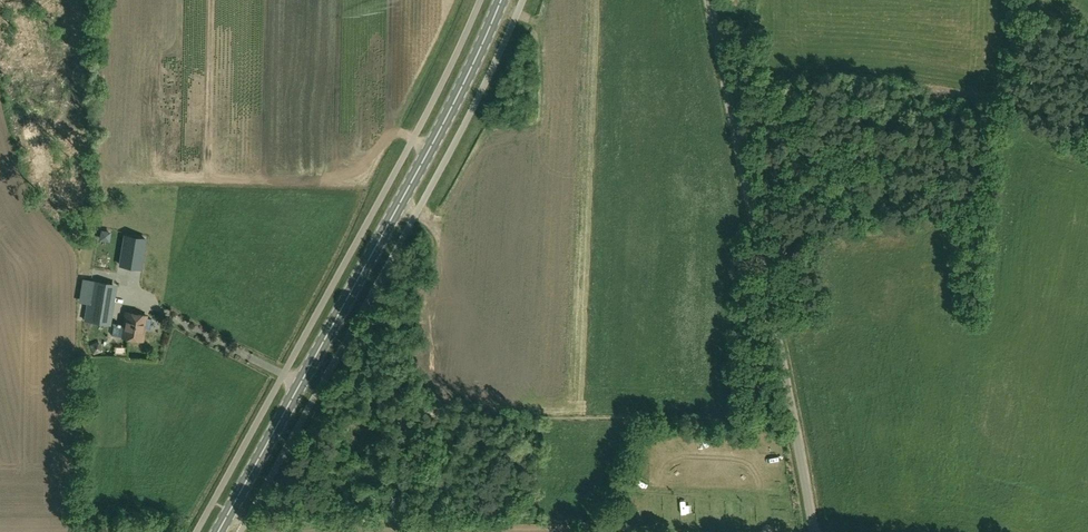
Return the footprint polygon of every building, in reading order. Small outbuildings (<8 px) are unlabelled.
[(109,232),(102,231),(101,238),(108,240),(109,232)] [(145,238),(125,235),(120,265),(140,268),(145,238)] [(113,283),(91,279),(85,319),(106,323),(113,283)] [(126,312),(124,324),(114,322),(112,334),(122,336),(142,339),(144,328),(149,329),(151,318),(146,317),(146,315),(126,312)]
